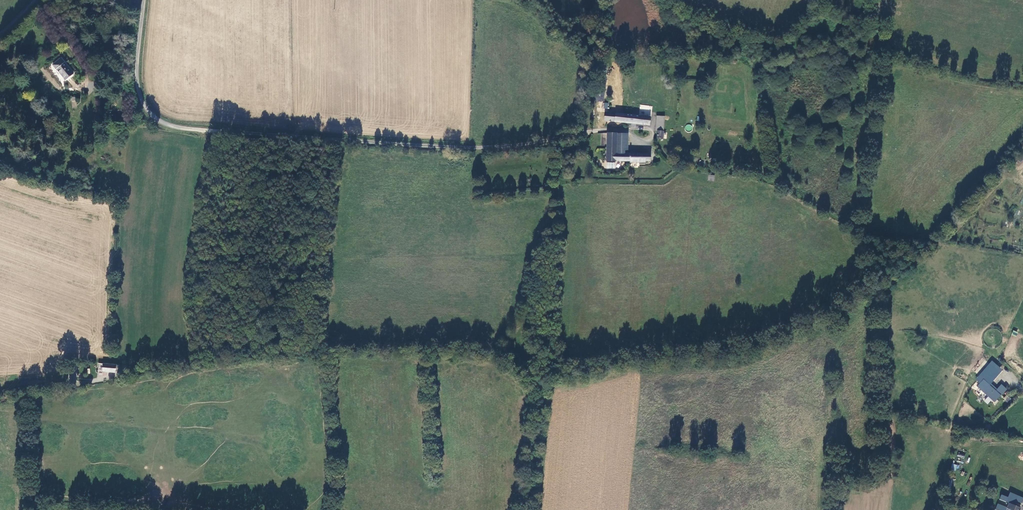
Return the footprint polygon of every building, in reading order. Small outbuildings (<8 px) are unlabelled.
[(66,80),(73,73),(60,59),(53,65),(66,80)] [(650,126),(651,117),(606,112),(605,122),(650,126)] [(663,130),(665,116),(657,116),(655,129),(663,130)] [(684,128),(689,132),(693,127),(688,124),(684,128)] [(617,162),(617,154),(617,134),(608,134),(608,161),(617,162)] [(630,155),(630,136),(617,134),(617,154),(630,155)] [(646,164),(646,162),(651,162),(651,155),(630,155),(617,154),(617,162),(632,162),(632,164),(646,164)] [(116,372),(116,365),(101,364),(100,371),(116,372)] [(993,405),(1002,396),(992,385),(1000,377),(989,365),(971,383),(993,405)] [(1014,504),(1015,501),(1022,504),(1022,496),(1010,490),(1008,496),(1001,493),(999,498),(1009,503),(1007,507),(997,502),(994,508),(999,509),(1020,509),(1021,507),(1014,504)]
